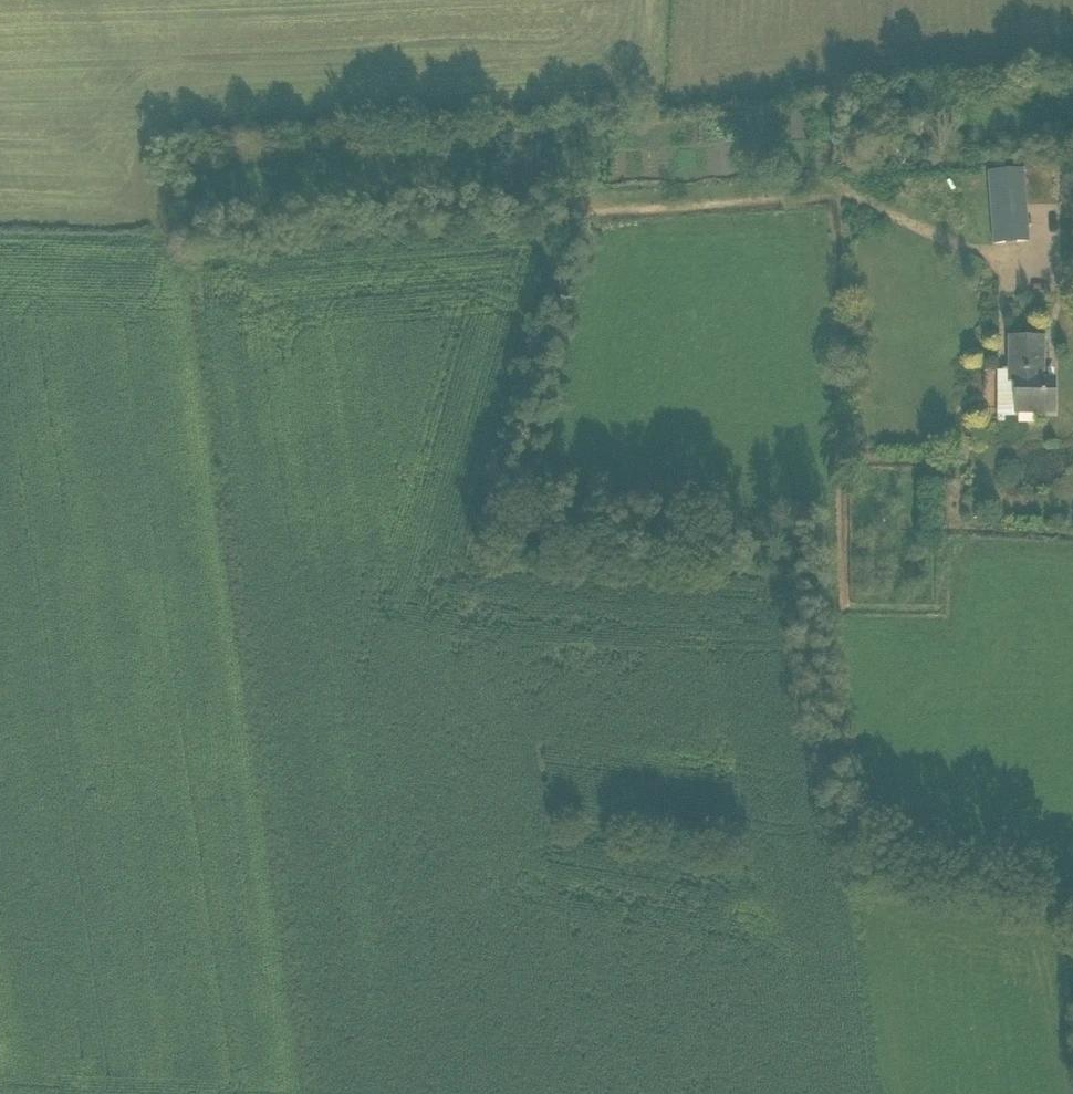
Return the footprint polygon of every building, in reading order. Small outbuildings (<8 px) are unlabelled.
[(771,142),(797,141),(795,114),(770,116),(771,142)] [(989,172),(993,243),(1027,240),(1022,170),(989,172)] [(1016,381),(1016,413),(1053,412),(1053,380),(1042,380),(1042,337),(1008,338),(1009,381),(1016,381)]
